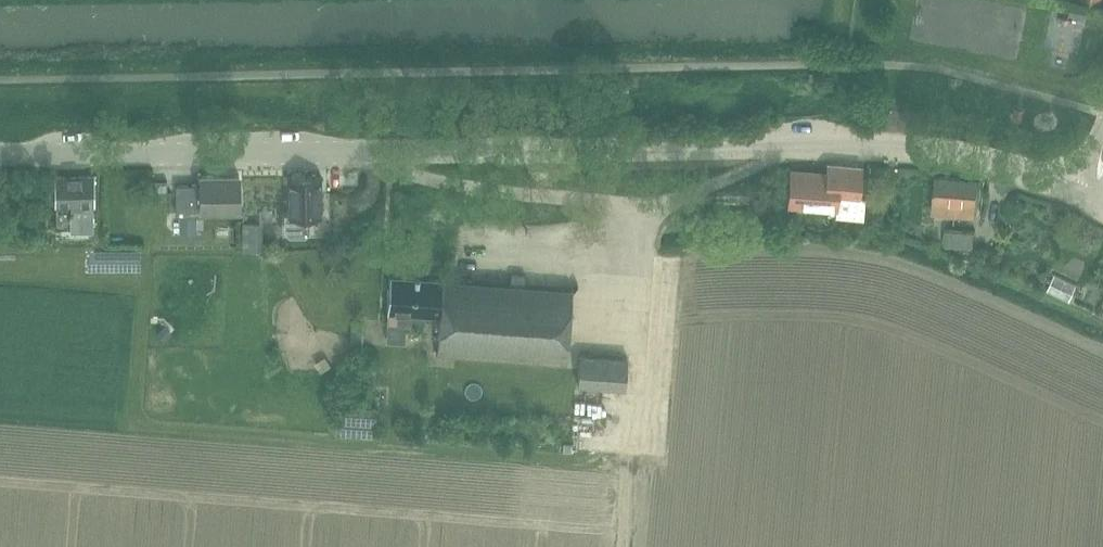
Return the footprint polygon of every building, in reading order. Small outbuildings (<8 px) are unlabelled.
[(642,77),(630,76),(629,95),(640,96),(642,77)] [(789,201),(837,205),(837,211),(864,213),(865,196),(860,195),(862,167),(831,165),(830,173),(791,170),(789,201)] [(289,177),(289,213),(285,213),(285,233),(328,233),(329,198),(323,198),(323,177),(307,177),(304,173),(296,173),(292,177),(289,177)] [(202,184),(177,184),(177,213),(180,213),(180,232),(184,232),(197,232),(197,213),(197,211),(197,207),(202,207),(241,207),(241,174),(202,174),(202,184)] [(52,203),(58,202),(58,227),(94,227),(94,175),(58,176),(58,189),(52,189),(52,203)] [(933,209),(978,213),(981,179),(936,175),(933,209)] [(783,214),(784,191),(757,190),(756,212),(783,214)] [(262,222),(243,222),(243,250),(262,249),(262,222)] [(974,248),(976,231),(948,229),(946,246),(974,248)] [(392,275),(388,322),(386,340),(405,342),(407,324),(411,324),(411,319),(423,320),(424,313),(443,315),(439,356),(568,367),(574,290),(526,286),(527,274),(513,273),(512,285),(392,275)] [(165,324),(157,332),(165,339),(173,332),(165,324)] [(581,354),(579,384),(627,387),(629,357),(581,354)]
